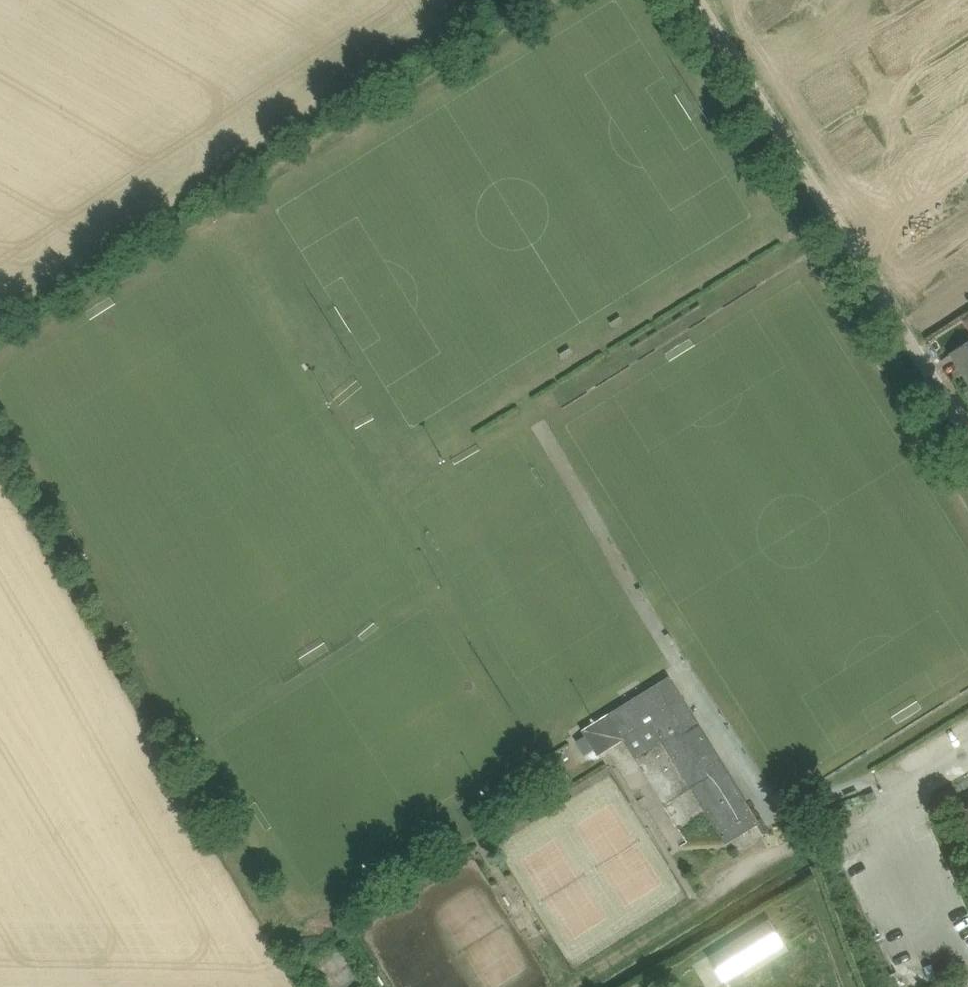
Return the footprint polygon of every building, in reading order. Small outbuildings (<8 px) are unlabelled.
[(967,335),(967,327),(963,319),(945,330),(945,331),(936,337),(943,349),(967,335)] [(953,356),(964,373),(967,379),(967,346),(953,356)] [(670,677),(608,715),(582,730),(598,756),(624,739),(641,767),(648,763),(671,801),(664,805),(679,829),(707,813),(726,844),(760,823),(720,758),(705,768),(679,727),(695,718),(670,677)] [(873,799),(877,798),(876,794),(875,792),(875,791),(865,795),(868,801),(873,799)] [(958,811),(967,833),(967,807),(958,811)] [(770,919),(709,957),(724,983),(786,944),(770,919)]
